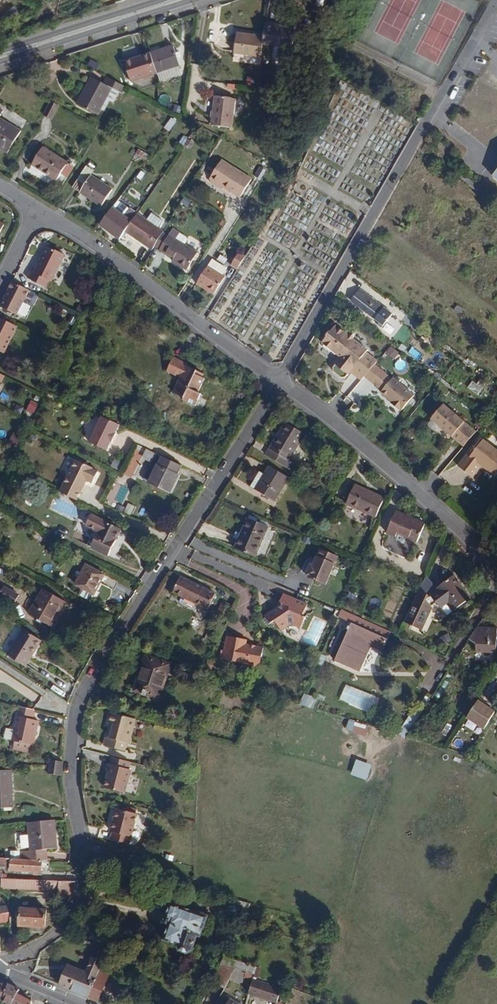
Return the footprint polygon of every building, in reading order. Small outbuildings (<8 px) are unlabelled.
[(318,34),(324,18),(315,15),(309,31),(318,34)] [(291,52),(293,31),(263,28),(263,34),(261,49),(271,50),(281,51),(291,52)] [(260,57),(261,49),(263,34),(237,32),(236,39),(235,55),(260,57)] [(182,65),(175,45),(151,53),(158,73),(182,65)] [(280,60),(281,51),(271,50),(270,59),(280,60)] [(158,73),(151,53),(127,61),(134,81),(158,73)] [(95,112),(108,87),(119,93),(123,87),(105,77),(102,83),(91,78),(78,103),(95,112)] [(233,128),(236,98),(214,96),(211,125),(233,128)] [(20,130),(0,119),(0,147),(9,152),(20,130)] [(57,179),(67,159),(43,146),(32,165),(57,179)] [(458,172),(478,187),(483,180),(463,165),(458,172)] [(239,204),(251,186),(222,167),(210,185),(239,204)] [(112,186),(89,173),(91,171),(84,168),(73,188),(102,205),(112,186)] [(109,230),(121,213),(112,207),(100,224),(109,230)] [(124,231),(131,220),(121,213),(109,230),(119,237),(124,231)] [(147,221),(136,213),(131,220),(124,231),(147,246),(159,229),(147,221)] [(164,222),(152,214),(147,221),(159,229),(164,222)] [(152,250),(164,232),(159,229),(147,246),(152,250)] [(195,255),(169,238),(159,253),(165,257),(167,255),(173,259),(170,262),(185,272),(195,255)] [(53,282),(66,254),(47,245),(35,271),(31,270),(27,277),(47,287),(50,280),(53,282)] [(225,276),(208,265),(196,282),(213,293),(225,276)] [(19,313),(31,289),(12,280),(1,304),(19,313)] [(394,316),(358,288),(356,291),(392,318),(394,316)] [(392,318),(356,291),(350,300),(385,327),(392,318)] [(18,326),(0,318),(0,351),(5,353),(18,326)] [(377,360),(366,352),(367,350),(366,348),(354,340),(353,333),(346,334),(334,325),(330,331),(328,329),(324,334),(326,335),(321,342),(339,355),(333,364),(347,375),(350,372),(361,380),(364,376),(375,363),(377,360)] [(399,353),(390,346),(385,352),(394,359),(399,353)] [(275,355),(265,349),(261,355),(271,362),(275,355)] [(202,391),(209,378),(207,376),(202,374),(204,370),(192,363),(193,360),(181,352),(173,366),(185,373),(176,388),(188,395),(187,397),(199,404),(205,393),(202,391)] [(393,378),(375,363),(364,376),(381,391),(380,392),(402,410),(415,395),(394,377),(393,378)] [(477,430),(443,402),(429,419),(463,447),(477,430)] [(107,450),(119,425),(102,416),(89,441),(107,450)] [(285,459),(299,435),(281,424),(261,455),(287,470),(291,463),(285,459)] [(496,474),(496,448),(484,438),(471,454),(467,452),(459,465),(475,476),(483,465),(496,474)] [(147,483),(160,457),(154,454),(142,480),(147,483)] [(94,479),(99,468),(93,466),(94,465),(76,457),(60,492),(77,500),(87,477),(94,479)] [(168,493),(180,467),(160,457),(147,483),(168,493)] [(274,502),(286,479),(287,476),(267,465),(261,477),(253,491),(274,502)] [(253,491),(261,477),(256,474),(248,488),(253,491)] [(370,517),(379,498),(352,485),(344,504),(370,517)] [(418,539),(424,521),(394,509),(386,531),(395,535),(396,531),(418,539)] [(114,535),(118,525),(90,512),(85,523),(97,528),(90,544),(108,552),(115,536),(114,535)] [(255,557),(266,526),(245,518),(239,534),(237,541),(234,548),(255,557)] [(326,583),(337,555),(319,548),(317,555),(318,556),(315,563),(314,563),(313,564),(311,563),(307,574),(309,575),(308,576),(326,583)] [(95,591),(104,571),(86,563),(77,582),(95,591)] [(211,602),(215,593),(180,578),(173,592),(202,605),(204,599),(211,602)] [(466,599),(448,580),(432,594),(450,613),(466,599)] [(18,595),(3,587),(0,594),(0,596),(14,604),(18,595)] [(50,625),(64,599),(42,587),(29,613),(50,625)] [(429,593),(420,590),(405,623),(422,631),(434,602),(429,593)] [(308,616),(305,615),(310,603),(285,594),(282,602),(284,604),(267,615),(273,624),(277,622),(283,631),(291,626),(296,625),(303,628),(308,616)] [(228,616),(232,606),(222,602),(218,612),(228,616)] [(381,650),(389,631),(341,610),(338,618),(347,622),(330,660),(359,673),(371,646),(381,650)] [(24,664),(39,638),(21,626),(17,633),(22,635),(19,642),(11,656),(24,664)] [(477,627),(470,641),(479,645),(479,654),(496,653),(496,627),(477,627)] [(258,660),(262,645),(225,637),(220,660),(246,666),(248,670),(260,663),(258,660)] [(161,702),(174,663),(145,654),(132,693),(161,702)] [(306,694),(304,693),(300,703),(309,707),(312,708),(318,698),(306,694)] [(485,730),(496,713),(491,710),(484,706),(487,702),(480,697),(467,718),(485,730)] [(34,746),(39,721),(32,719),(34,709),(33,709),(19,706),(12,741),(15,742),(31,745),(34,746)] [(129,745),(136,720),(112,713),(109,724),(112,725),(108,738),(106,737),(103,746),(126,752),(128,744),(129,745)] [(367,726),(348,721),(345,730),(364,735),(367,726)] [(13,730),(7,728),(4,738),(10,740),(13,730)] [(29,752),(31,745),(15,742),(14,749),(29,752)] [(126,794),(132,771),(129,770),(131,762),(113,757),(111,764),(114,765),(112,772),(109,771),(104,788),(126,794)] [(372,765),(357,759),(352,774),(367,779),(372,765)] [(62,761),(49,761),(48,769),(48,775),(59,775),(61,775),(62,761)] [(112,772),(114,765),(111,764),(107,763),(105,770),(109,771),(112,772)] [(12,769),(0,770),(0,808),(14,807),(12,769)] [(129,844),(137,813),(116,808),(110,832),(113,832),(111,839),(129,844)] [(58,848),(55,820),(27,822),(30,851),(21,851),(21,858),(44,860),(48,861),(47,849),(58,848)] [(44,860),(21,858),(0,857),(0,865),(11,866),(10,871),(44,873),(44,860)] [(59,891),(59,880),(1,879),(0,889),(59,891)] [(78,881),(59,881),(59,891),(59,899),(78,899),(78,881)] [(194,949),(199,935),(201,935),(208,916),(204,914),(204,912),(196,909),(195,911),(172,904),(168,915),(166,914),(163,923),(172,926),(167,939),(180,944),(184,951),(189,953),(194,949)] [(9,913),(7,905),(0,906),(0,914),(9,913)] [(47,928),(48,908),(21,907),(20,926),(47,928)] [(9,913),(0,914),(0,921),(10,921),(9,913)] [(235,948),(237,941),(235,940),(228,953),(233,955),(236,949),(235,948)] [(260,964),(233,955),(228,953),(225,959),(238,964),(250,968),(258,970),(260,964)] [(89,997),(99,973),(104,961),(92,956),(86,971),(68,964),(59,985),(89,997)] [(233,973),(238,964),(225,959),(220,969),(233,973)] [(245,978),(250,968),(238,964),(233,973),(232,976),(245,978)] [(99,973),(89,997),(98,1002),(108,976),(99,973)] [(277,1003),(282,987),(254,978),(249,993),(276,1002),(277,1003)] [(130,994),(134,981),(128,979),(124,992),(130,994)] [(18,995),(20,989),(6,983),(0,1000),(0,1001),(7,1003),(13,1003),(18,995)] [(32,1000),(18,995),(13,1003),(33,1003),(32,1000)]
